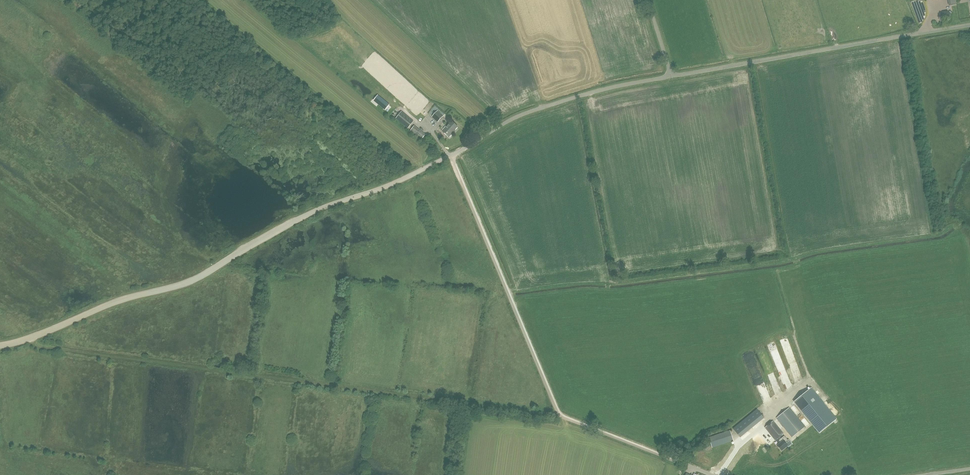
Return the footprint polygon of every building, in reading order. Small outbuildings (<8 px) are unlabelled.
[(389,104),(382,99),(378,95),(373,100),(378,104),(385,110),(389,104)] [(438,122),(443,116),(438,111),(432,117),(438,122)] [(408,128),(413,121),(402,112),(396,119),(408,128)] [(449,137),(453,132),(457,127),(451,121),(448,125),(442,131),(449,137)] [(422,139),(425,135),(414,126),(411,130),(422,139)] [(811,388),(794,401),(820,432),(836,419),(811,388)] [(792,437),(805,427),(789,408),(777,418),(792,437)] [(740,437),(764,418),(757,409),(733,429),(740,437)] [(779,440),(778,438),(784,434),(773,421),(765,427),(775,440),(776,440),(779,444),(777,445),(781,450),(787,446),(785,443),(787,440),(784,436),(779,440)] [(712,447),(733,440),(730,431),(709,438),(712,447)] [(763,446),(767,443),(765,440),(759,433),(746,443),(752,450),(761,443),(763,446)]
